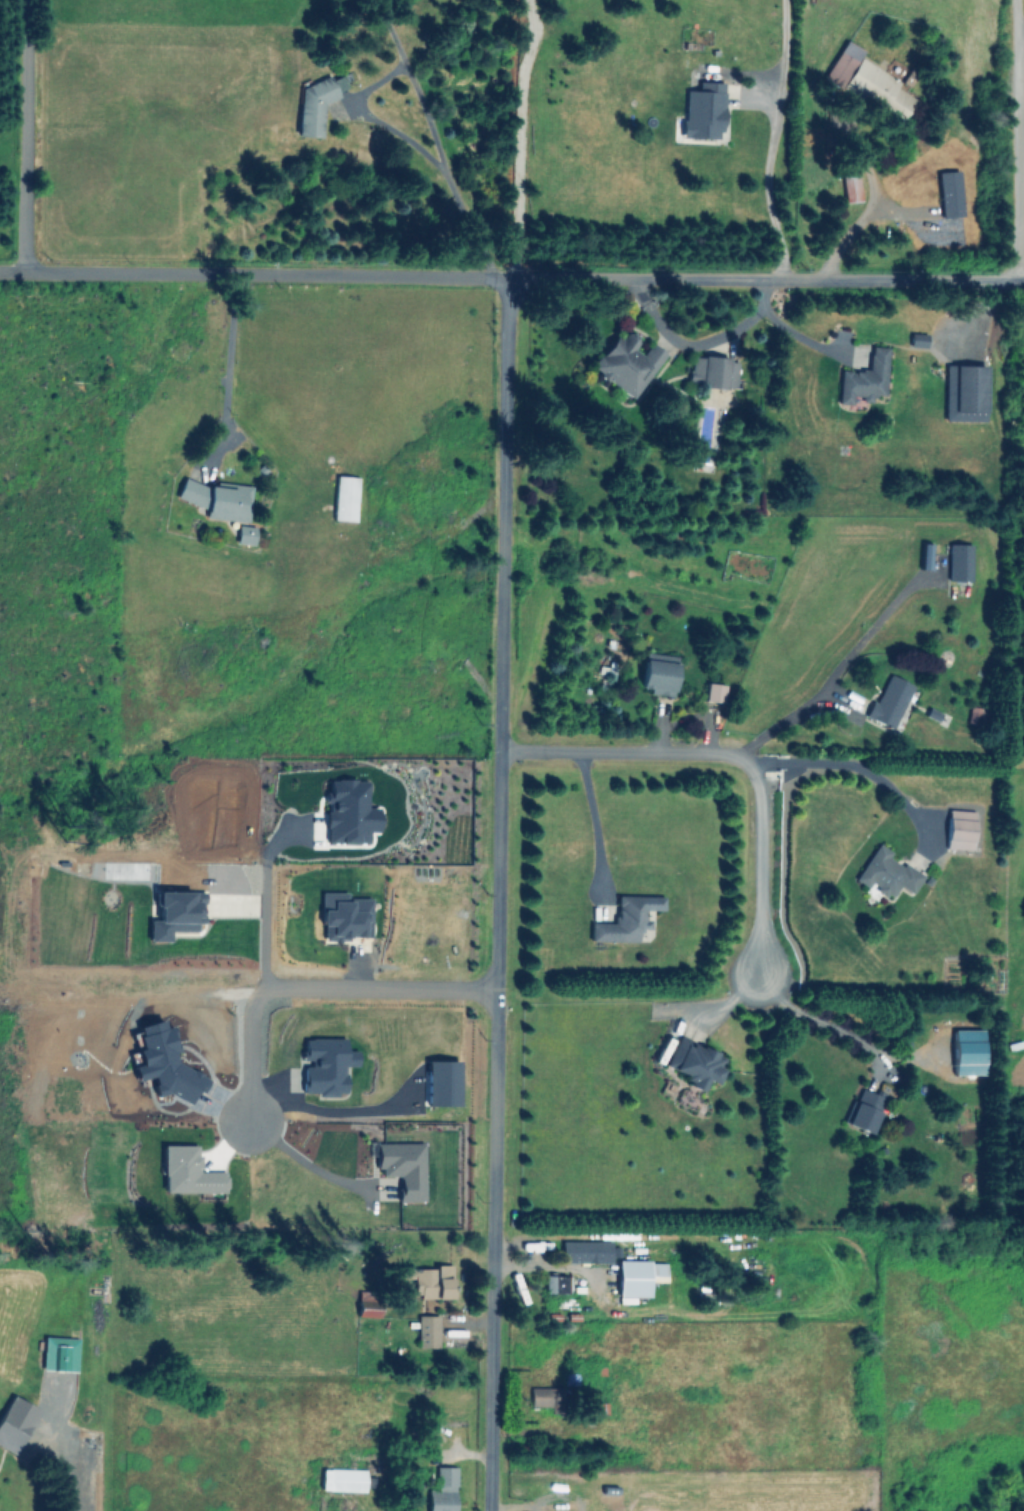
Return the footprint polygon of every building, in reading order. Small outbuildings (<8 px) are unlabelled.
[(824,79),(840,88),(843,82),(851,86),(853,81),(871,90),(864,103),(904,123),(917,97),(898,88),(901,80),(859,58),(863,50),(844,40),(824,79)] [(297,136),(321,137),(322,104),(339,97),(330,75),(300,87),(297,136)] [(685,90),(684,121),(680,121),(680,137),(721,138),(723,82),(697,81),(697,90),(685,90)] [(859,169),(842,169),(843,202),(860,202),(859,169)] [(632,398),(664,353),(649,343),(641,355),(631,348),(638,339),(626,331),(620,339),(613,335),(589,368),(632,398)] [(887,347),(869,346),(868,370),(839,369),(837,403),(851,404),(851,396),(860,396),(860,402),(871,402),(872,395),(884,395),(887,347)] [(737,360),(691,355),(687,384),(734,389),(737,360)] [(986,364),(945,363),(944,420),(984,422),(986,364)] [(358,477),(336,475),(332,519),(354,522),(358,477)] [(251,485),(180,481),(179,502),(206,504),(205,518),(248,521),(251,485)] [(235,543),(253,544),(254,526),(236,525),(235,543)] [(972,544),(949,543),(948,580),(971,581),(972,544)] [(639,687),(649,689),(649,693),(672,696),(677,663),(643,659),(639,687)] [(912,685),(888,674),(875,702),(871,700),(863,716),(892,729),(912,685)] [(704,701),(723,703),(725,685),(706,683),(704,701)] [(989,709),(969,706),(966,723),(986,726),(989,709)] [(326,842),(369,842),(369,832),(380,832),(380,807),(368,807),(368,780),(328,780),(328,797),(326,797),(326,842)] [(946,848),(972,849),(973,811),(947,810),(946,848)] [(923,875),(902,863),(901,865),(887,857),(890,852),(876,843),(855,880),(868,887),(869,885),(891,898),(899,886),(912,894),(923,875)] [(148,941),(170,941),(170,931),(196,931),(196,923),(202,923),(202,897),(199,897),(199,891),(157,891),(157,920),(148,920),(148,941)] [(371,936),(371,894),(321,895),(321,941),(348,941),(348,936),(371,936)] [(589,941),(638,941),(638,928),(649,928),(649,919),(644,919),(644,910),(663,910),(663,895),(616,895),(615,923),(590,923),(589,941)] [(953,1075),(983,1074),(982,1029),(953,1030),(953,1075)] [(701,1091),(706,1080),(715,1084),(722,1069),(717,1067),(722,1057),(677,1036),(664,1065),(685,1075),(682,1082),(701,1091)] [(345,1037),(302,1038),(302,1060),(304,1059),(305,1092),(316,1092),(316,1095),(345,1095),(345,1066),(358,1066),(357,1050),(345,1050),(345,1037)] [(458,1106),(459,1060),(426,1060),(426,1105),(458,1106)] [(869,1134),(884,1098),(858,1087),(843,1123),(869,1134)] [(424,1201),(423,1143),(375,1144),(376,1169),(381,1168),(381,1176),(388,1176),(388,1185),(396,1185),(397,1201),(424,1201)] [(197,1144),(162,1144),(162,1192),(225,1192),(225,1171),(197,1171),(197,1144)] [(560,1262),(611,1263),(611,1241),(561,1240),(560,1262)] [(648,1297),(648,1282),(665,1282),(665,1261),(618,1261),(617,1296),(648,1297)] [(451,1298),(451,1264),(435,1264),(435,1269),(405,1268),(404,1278),(413,1279),(413,1297),(451,1298)] [(544,1293),(567,1294),(568,1276),(545,1276),(544,1293)] [(437,1348),(438,1316),(418,1315),(417,1347),(437,1348)] [(42,1370),(76,1371),(77,1338),(43,1337),(42,1370)] [(560,1413),(560,1387),(530,1388),(530,1407),(550,1406),(550,1413),(560,1413)] [(0,1412),(0,1446),(16,1453),(29,1425),(0,1412)] [(435,1466),(435,1489),(427,1489),(427,1510),(455,1510),(455,1466),(435,1466)] [(365,1469),(321,1469),(320,1490),(364,1491),(365,1469)]
